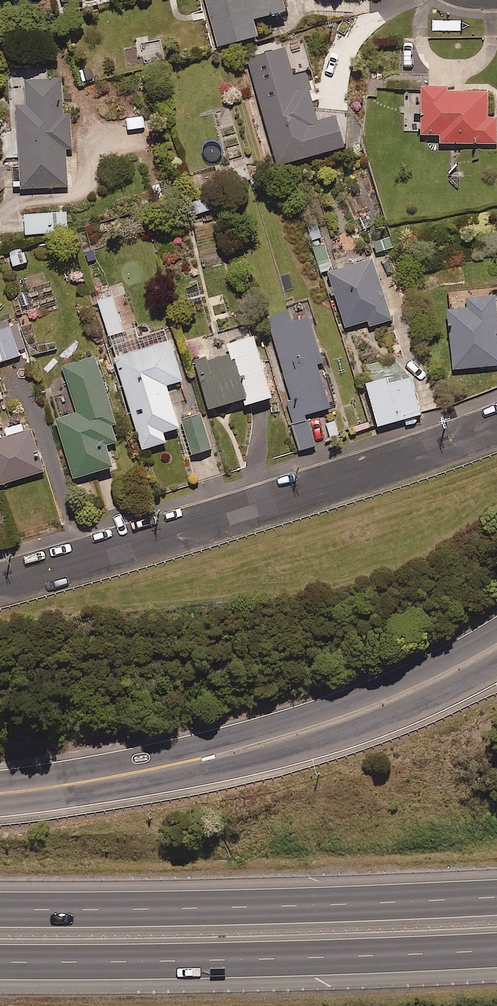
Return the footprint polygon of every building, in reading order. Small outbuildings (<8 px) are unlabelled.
[(286,16),(283,0),(205,0),(216,50),(258,40),(254,23),(286,16)] [(306,72),(311,70),(304,41),(286,45),(288,50),(249,60),(276,167),(346,150),(339,119),(319,124),(306,72)] [(71,118),(63,118),(62,83),(27,84),(27,108),(17,109),(20,191),(68,190),(67,154),(72,153),(71,118)] [(448,90),(424,91),(424,137),(442,137),(442,145),(496,145),(496,121),(489,121),(489,95),(448,95),(448,90)] [(26,237),(68,233),(66,214),(24,217),(26,237)] [(371,328),(393,321),(374,262),(329,277),(346,330),(369,322),(371,328)] [(110,338),(124,334),(112,299),(98,304),(110,338)] [(496,366),(496,300),(496,299),(469,302),(470,311),(449,313),(454,370),(496,366)] [(318,366),(323,364),(308,308),(268,319),(291,402),(287,403),(300,452),(315,448),(307,416),(330,410),(318,366)] [(27,356),(18,327),(0,333),(0,365),(27,356)] [(247,408),(272,401),(251,327),(201,342),(206,360),(197,363),(211,413),(245,403),(247,408)] [(167,389),(182,385),(171,344),(116,360),(143,452),(166,445),(164,436),(180,431),(167,389)] [(107,448),(121,445),(96,361),(65,370),(79,417),(58,423),(75,481),(113,470),(107,448)] [(412,381),(388,387),(386,381),(367,386),(379,429),(422,417),(412,381)] [(194,457),(212,451),(201,418),(183,424),(194,457)] [(44,474),(32,433),(0,443),(0,487),(44,474)]
